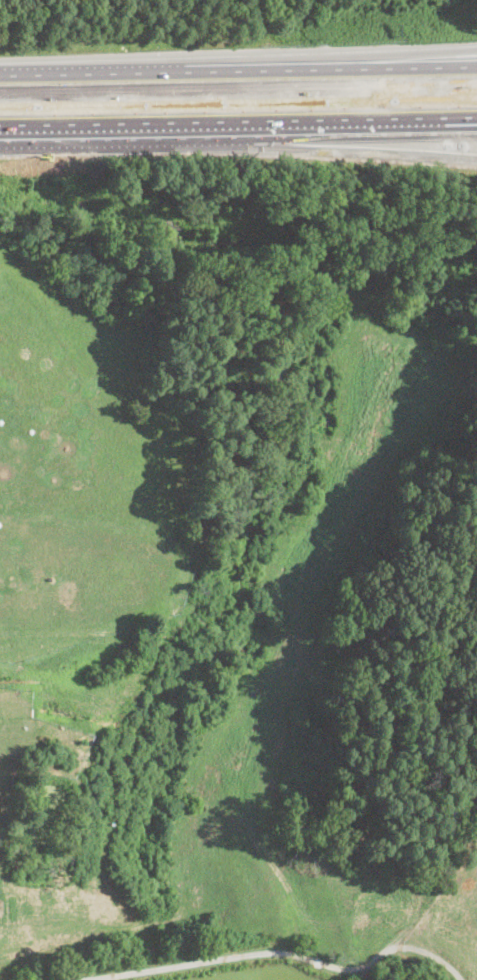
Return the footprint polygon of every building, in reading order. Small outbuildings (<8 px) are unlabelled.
[(437,809),(432,817),(425,813),(430,805),(437,809)] [(15,816),(12,828),(5,827),(8,814),(15,816)]
